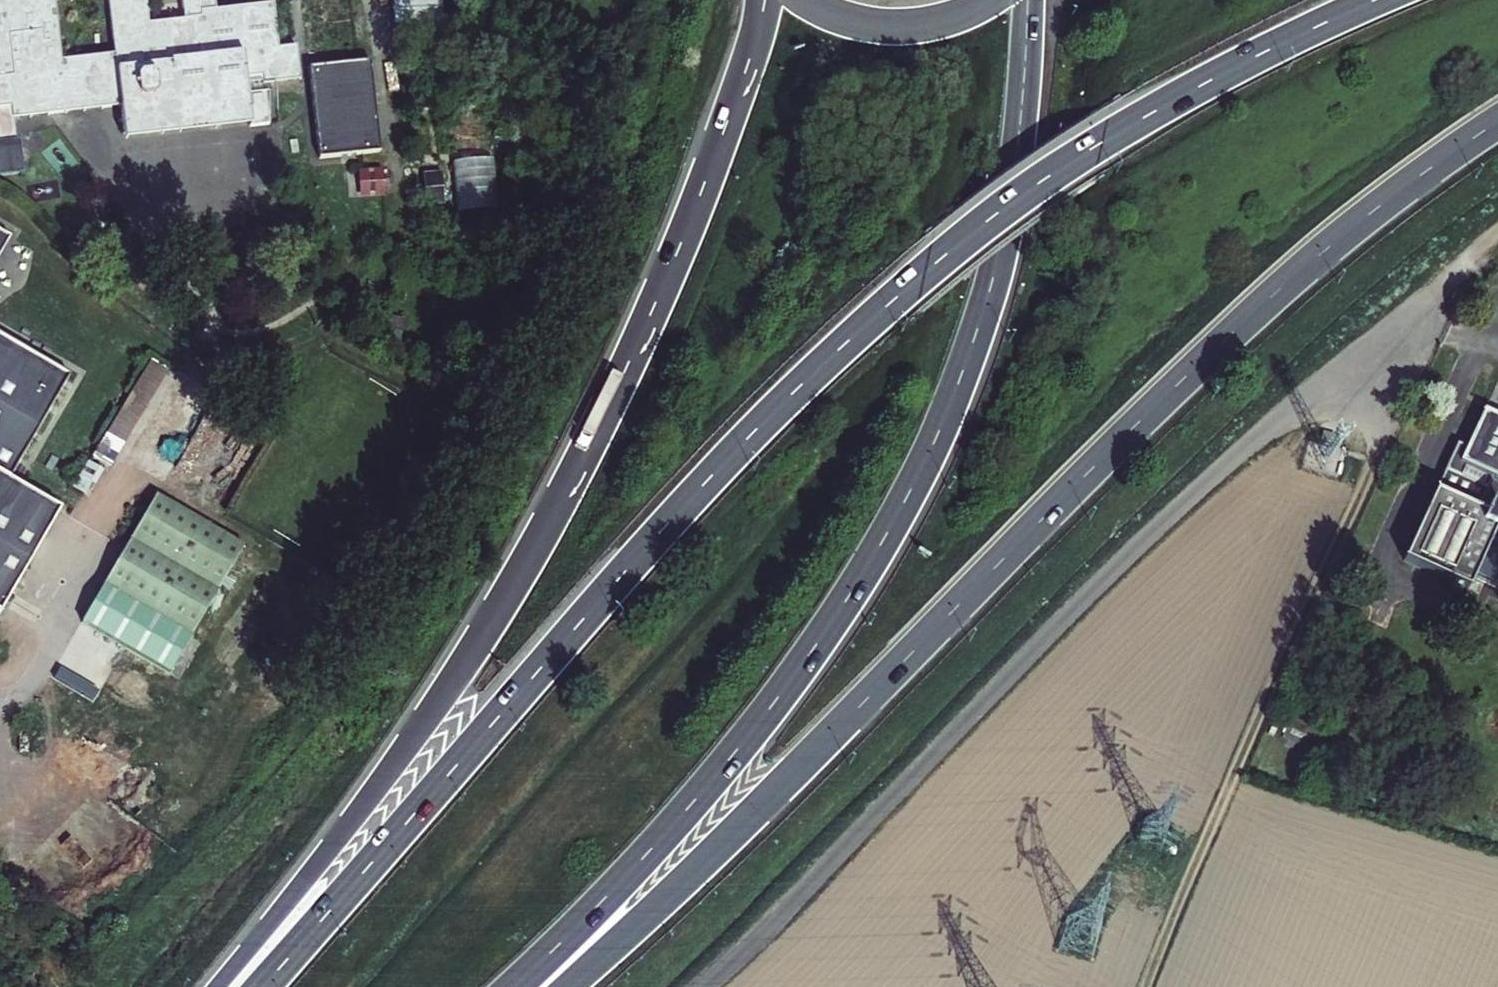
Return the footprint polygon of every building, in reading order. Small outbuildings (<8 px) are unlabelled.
[(297,47),(280,49),(274,5),(214,12),(213,0),(184,0),(186,16),(148,20),(146,0),(109,0),(115,56),(62,62),(55,5),(95,0),(0,0),(0,144),(16,142),(14,120),(121,108),(125,134),(269,117),(265,83),(300,80),(299,65),(297,50),(297,47)] [(450,22),(450,0),(399,0),(400,23),(450,22)] [(309,49),(297,50),(299,65),(308,63),(339,60),(338,46),(309,49)] [(318,156),(380,149),(370,57),(339,60),(308,63),(318,156)] [(460,158),(461,209),(498,208),(497,157),(460,158)] [(429,170),(431,204),(448,203),(447,169),(429,170)] [(449,203),(459,203),(459,169),(449,169),(449,203)] [(60,511),(73,519),(96,479),(59,456),(51,470),(25,455),(70,377),(0,336),(0,614),(60,511)] [(133,386),(149,395),(169,363),(153,352),(133,386)] [(149,395),(133,386),(95,450),(111,460),(149,395)] [(1483,411),(1466,449),(1456,445),(1438,485),(1437,487),(1441,489),(1438,495),(1434,493),(1402,562),(1467,593),(1473,579),(1497,591),(1497,503),(1493,502),(1489,504),(1487,507),(1481,504),(1492,480),(1497,483),(1497,418),(1483,411)] [(261,573),(150,508),(103,593),(211,655),(261,573)] [(1300,748),(1307,731),(1288,723),(1281,740),(1300,748)]
